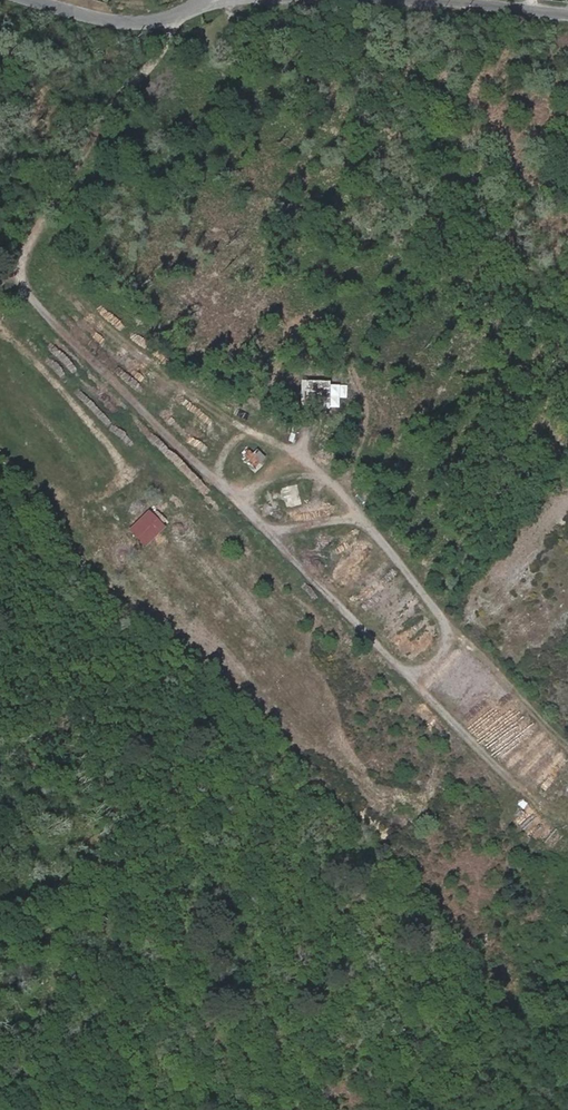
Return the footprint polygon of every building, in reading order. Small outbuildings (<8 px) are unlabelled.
[(297,407),(326,409),(328,381),(299,379),(297,407)] [(266,489),(269,501),(290,496),(287,484),(266,489)] [(147,509),(126,529),(143,546),(164,526),(147,509)]
